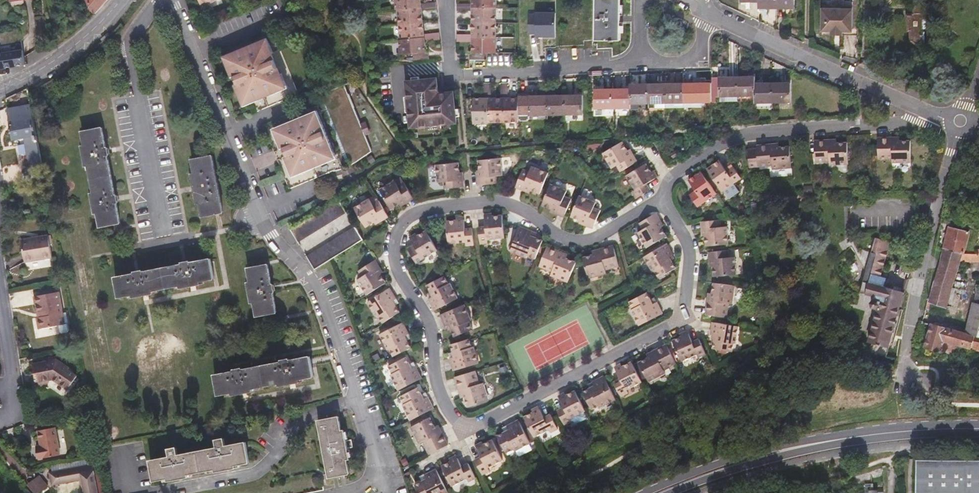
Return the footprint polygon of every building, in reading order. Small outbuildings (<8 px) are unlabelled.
[(95,13),(96,14),(109,0),(87,0),(95,13)] [(397,10),(398,9),(422,7),(422,4),(421,0),(396,0),(397,10)] [(621,40),(621,0),(596,0),(596,40),(621,40)] [(759,2),(759,9),(777,9),(777,0),(759,0),(759,2)] [(795,8),(795,0),(777,0),(777,9),(795,8)] [(398,9),(400,24),(423,22),(422,11),(437,10),(436,2),(422,4),(422,7),(398,9)] [(497,23),(497,8),(473,8),(473,4),(458,4),(458,11),(473,12),(473,23),(497,23)] [(832,35),(832,37),(842,37),(842,38),(857,38),(857,32),(853,32),(853,5),(823,5),(822,35),(832,35)] [(929,13),(930,5),(916,5),(915,12),(913,12),(913,15),(910,15),(911,18),(908,18),(910,29),(912,29),(913,39),(923,43),(923,27),(923,13),(929,13)] [(528,13),(528,36),(556,36),(555,12),(528,13)] [(425,41),(440,40),(439,32),(425,34),(423,22),(400,24),(401,40),(425,38),(425,41)] [(496,38),(497,23),(473,23),(472,34),(457,34),(457,42),(472,42),(472,38),(496,38)] [(209,28),(199,32),(202,38),(212,34),(209,28)] [(414,61),(429,59),(429,52),(426,52),(425,41),(425,38),(401,40),(400,40),(401,55),(414,54),(414,61)] [(485,53),(496,53),(496,38),(472,38),(472,42),(472,53),(470,53),(470,61),(485,61),(485,53)] [(248,102),(253,99),(281,88),(277,77),(280,75),(271,53),(268,54),(263,43),(230,57),(234,68),(232,70),(241,91),(243,90),(248,102)] [(25,65),(24,51),(2,54),(1,49),(0,50),(0,68),(25,65)] [(756,100),(756,82),(756,76),(739,77),(739,101),(756,100)] [(739,101),(739,77),(713,78),(713,83),(713,101),(739,101)] [(439,94),(437,79),(406,82),(411,127),(457,123),(454,93),(439,94)] [(703,101),(713,101),(713,83),(702,83),(702,82),(684,83),(685,106),(703,106),(703,101)] [(774,102),(773,82),(756,82),(756,100),(757,108),(774,108),(774,102)] [(791,82),(773,82),(774,102),(792,102),(791,82)] [(281,88),(253,99),(258,112),(299,95),(295,83),(281,88)] [(504,99),(504,123),(520,123),(520,120),(520,99),(509,99),(509,84),(501,83),(501,99),(504,99)] [(631,88),(631,108),(650,107),(650,83),(631,84),(631,88)] [(650,83),(650,107),(667,107),(667,83),(650,83)] [(685,106),(684,83),(667,83),(667,107),(685,106)] [(489,123),(504,123),(504,99),(501,99),(492,99),(492,84),(484,84),(484,99),(489,99),(489,123)] [(322,162),(327,172),(331,171),(340,170),(347,167),(362,160),(372,152),(364,133),(346,89),(344,87),(326,94),(303,103),(308,115),(305,116),(279,127),(284,139),(281,140),(287,154),(290,161),(292,160),(297,172),(322,162)] [(613,89),(613,108),(631,108),(631,88),(613,89)] [(597,109),(613,108),(613,89),(596,89),(597,109)] [(531,93),(520,94),(520,99),(520,120),(521,120),(521,122),(528,122),(529,120),(530,120),(530,115),(548,115),(548,95),(531,96),(531,93)] [(566,95),(548,95),(548,115),(566,115),(566,95)] [(566,95),(566,115),(566,119),(583,119),(583,95),(566,95)] [(466,99),(466,115),(474,115),(474,124),(489,124),(489,123),(489,99),(484,99),(466,99)] [(61,121),(71,119),(69,109),(59,110),(61,121)] [(33,166),(44,164),(35,119),(11,123),(14,140),(22,139),(26,160),(31,159),(33,166)] [(107,148),(103,128),(83,132),(85,146),(83,146),(86,166),(89,165),(94,193),(92,193),(95,213),(98,213),(101,227),(121,223),(117,203),(119,202),(118,195),(115,196),(108,155),(110,155),(109,148),(107,148)] [(895,160),(913,159),(912,138),(893,139),(893,136),(879,137),(880,158),(895,157),(895,160)] [(832,141),(831,139),(817,139),(819,160),(833,159),(834,162),(852,161),(851,140),(832,141)] [(622,170),(636,162),(623,140),(604,151),(613,166),(618,163),(622,170)] [(795,166),(794,144),(775,145),(774,143),(760,143),(761,164),(776,163),(776,167),(795,166)] [(676,158),(683,153),(679,148),(672,153),(676,158)] [(311,178),(327,172),(322,162),(297,172),(292,160),(290,161),(287,154),(277,158),(291,188),(311,178)] [(216,171),(213,156),(193,160),(195,174),(193,174),(198,203),(201,202),(203,216),(224,212),(216,171)] [(505,173),(503,156),(481,159),(483,184),(500,182),(499,174),(505,173)] [(724,190),(725,189),(735,182),(742,177),(734,165),(728,170),(725,166),(720,160),(709,168),(724,190)] [(462,186),(459,161),(437,163),(439,180),(445,179),(446,188),(462,186)] [(731,161),(725,166),(728,170),(734,165),(731,161)] [(637,198),(652,188),(648,182),(655,178),(646,162),(628,173),(637,190),(634,191),(637,198)] [(347,167),(340,170),(343,176),(349,173),(347,167)] [(532,172),(524,169),(519,185),(543,194),(551,173),(534,167),(532,172)] [(699,205),(718,192),(702,170),(691,179),(697,189),(691,194),(699,205)] [(413,196),(405,182),(398,186),(395,182),(380,191),(392,209),(413,196)] [(735,182),(725,189),(731,197),(741,190),(735,182)] [(568,190),(552,184),(544,204),(568,214),(574,199),(566,196),(568,190)] [(596,202),(581,195),(573,216),(595,225),(596,224),(596,223),(601,210),(594,207),(596,202)] [(347,212),(339,199),(291,228),(299,241),(347,212)] [(387,214),(379,200),(372,204),(368,199),(354,208),(366,227),(387,214)] [(641,232),(650,247),(669,235),(656,214),(642,222),(646,229),(641,232)] [(503,215),(485,218),(486,226),(479,227),(481,244),(488,243),(488,240),(505,237),(503,215)] [(724,224),(724,218),(706,220),(708,242),(734,239),(733,223),(724,224)] [(475,244),(473,228),(465,228),(464,220),(447,222),(450,245),(468,242),(468,245),(475,244)] [(538,256),(545,237),(535,233),(536,229),(523,224),(512,248),(529,256),(530,253),(538,256)] [(364,239),(356,227),(308,256),(316,269),(341,254),(364,239)] [(949,228),(945,249),(966,254),(971,233),(949,228)] [(439,250),(428,231),(412,240),(415,245),(408,249),(417,263),(439,250)] [(33,241),(33,239),(23,241),(27,264),(54,258),(50,236),(40,238),(40,240),(33,241)] [(872,252),(868,267),(882,271),(890,244),(875,240),(872,252)] [(675,255),(668,243),(645,256),(655,272),(657,271),(661,277),(678,267),(672,257),(675,255)] [(618,245),(605,248),(606,252),(588,257),(593,277),(611,273),(610,269),(624,265),(618,245)] [(569,282),(578,262),(560,255),(561,252),(547,247),(539,266),(553,272),(552,275),(569,282)] [(730,255),(730,248),(712,250),(715,273),(740,270),(739,254),(730,255)] [(864,266),(868,267),(872,252),(862,249),(859,259),(860,262),(863,266),(864,266)] [(945,249),(942,264),(930,303),(948,309),(963,263),(978,263),(978,255),(968,255),(966,254),(945,249)] [(214,278),(211,259),(191,262),(190,261),(183,262),(184,264),(143,272),(143,270),(136,271),(136,273),(116,277),(120,296),(134,294),(135,297),(154,293),(153,290),(181,284),(182,287),(201,284),(201,281),(214,278)] [(364,288),(369,295),(388,282),(372,261),(360,270),(364,277),(359,280),(364,288)] [(272,284),(269,264),(248,268),(250,282),(248,283),(251,302),(254,302),(257,315),(277,311),(274,292),(276,292),(274,284),(272,284)] [(866,277),(865,281),(883,286),(886,278),(881,276),(882,271),(868,267),(871,273),(866,277)] [(448,275),(430,284),(436,295),(433,297),(439,310),(462,298),(454,281),(452,282),(448,275)] [(897,314),(903,291),(883,286),(865,281),(864,281),(861,291),(876,295),(875,299),(871,302),(872,306),(877,308),(866,350),(886,356),(896,320),(897,314)] [(734,304),(736,284),(715,282),(713,301),(709,301),(708,315),(728,318),(730,303),(734,304)] [(380,317),(384,323),(401,312),(394,302),(397,300),(390,289),(368,303),(377,318),(380,317)] [(654,302),(649,292),(638,297),(631,301),(635,308),(633,310),(641,326),(664,314),(658,301),(654,302)] [(38,305),(39,313),(42,312),(43,317),(40,318),(38,318),(40,330),(58,326),(66,325),(66,323),(64,313),(60,293),(35,297),(37,305),(38,305)] [(474,320),(467,303),(443,314),(449,327),(452,326),(456,336),(474,329),(471,322),(474,320)] [(978,338),(978,305),(974,304),(967,334),(978,338)] [(738,343),(740,326),(714,321),(711,336),(715,336),(714,348),(733,351),(735,343),(738,343)] [(391,350),(395,357),(412,348),(407,337),(411,335),(404,323),(381,335),(388,351),(391,350)] [(68,332),(66,325),(58,326),(59,333),(62,335),(65,334),(68,332)] [(967,334),(931,325),(925,348),(954,356),(958,345),(978,351),(978,338),(967,334)] [(702,357),(707,354),(700,339),(694,341),(690,333),(673,342),(674,344),(677,349),(684,362),(700,354),(702,357)] [(473,347),(470,339),(452,344),(455,355),(451,357),(456,371),(480,363),(475,346),(473,347)] [(666,370),(678,363),(672,352),(670,347),(668,343),(655,350),(656,353),(640,362),(649,381),(666,372),(666,370)] [(234,395),(243,393),(243,390),(253,388),(280,383),(281,385),(291,383),(290,380),(300,379),(314,376),(311,356),(290,360),(290,358),(282,359),(283,361),(243,369),(243,367),(235,368),(236,370),(215,374),(219,395),(233,392),(234,395)] [(392,375),(400,391),(424,379),(417,366),(413,368),(407,358),(391,367),(394,374),(392,375)] [(71,368),(58,359),(35,364),(36,374),(39,373),(42,387),(49,386),(51,383),(51,380),(54,380),(70,390),(78,377),(68,371),(71,368)] [(627,389),(643,381),(633,361),(617,370),(621,378),(615,382),(622,396),(629,393),(627,389)] [(479,370),(459,376),(464,390),(467,390),(472,408),(493,402),(487,384),(484,384),(479,370)] [(603,408),(618,400),(605,376),(594,383),(595,387),(585,392),(595,410),(601,406),(603,408)] [(404,404),(413,420),(436,407),(430,395),(426,397),(420,387),(403,396),(406,403),(404,404)] [(566,427),(573,423),(571,420),(587,412),(577,391),(561,400),(565,408),(558,412),(566,427)] [(527,418),(537,438),(553,429),(555,433),(561,429),(554,414),(547,418),(543,409),(527,418)] [(576,427),(591,419),(587,412),(571,420),(573,423),(576,427)] [(424,440),(431,454),(449,444),(443,431),(440,432),(430,416),(413,425),(421,442),(424,440)] [(329,477),(350,473),(347,458),(350,458),(348,447),(352,445),(351,438),(346,439),(345,430),(342,430),(340,417),(319,420),(329,477)] [(500,436),(509,454),(517,450),(518,453),(534,444),(521,421),(509,427),(511,430),(500,436)] [(40,458),(62,455),(56,427),(40,430),(43,445),(38,446),(40,458)] [(169,480),(179,478),(179,475),(188,474),(217,468),(218,471),(227,469),(226,466),(237,464),(250,462),(246,442),(227,446),(225,438),(218,439),(219,447),(178,455),(177,447),(169,449),(171,457),(151,461),(155,480),(169,477),(169,480)] [(476,460),(484,475),(491,471),(490,468),(506,459),(495,440),(479,448),(483,456),(476,460)] [(472,482),(478,478),(470,463),(464,467),(460,459),(444,468),(454,487),(470,479),(472,482)] [(920,460),(919,492),(978,492),(978,459),(920,460)] [(94,463),(52,471),(54,483),(81,479),(84,478),(87,492),(99,492),(94,463)] [(438,470),(426,477),(428,480),(418,485),(421,492),(450,492),(438,470)]
